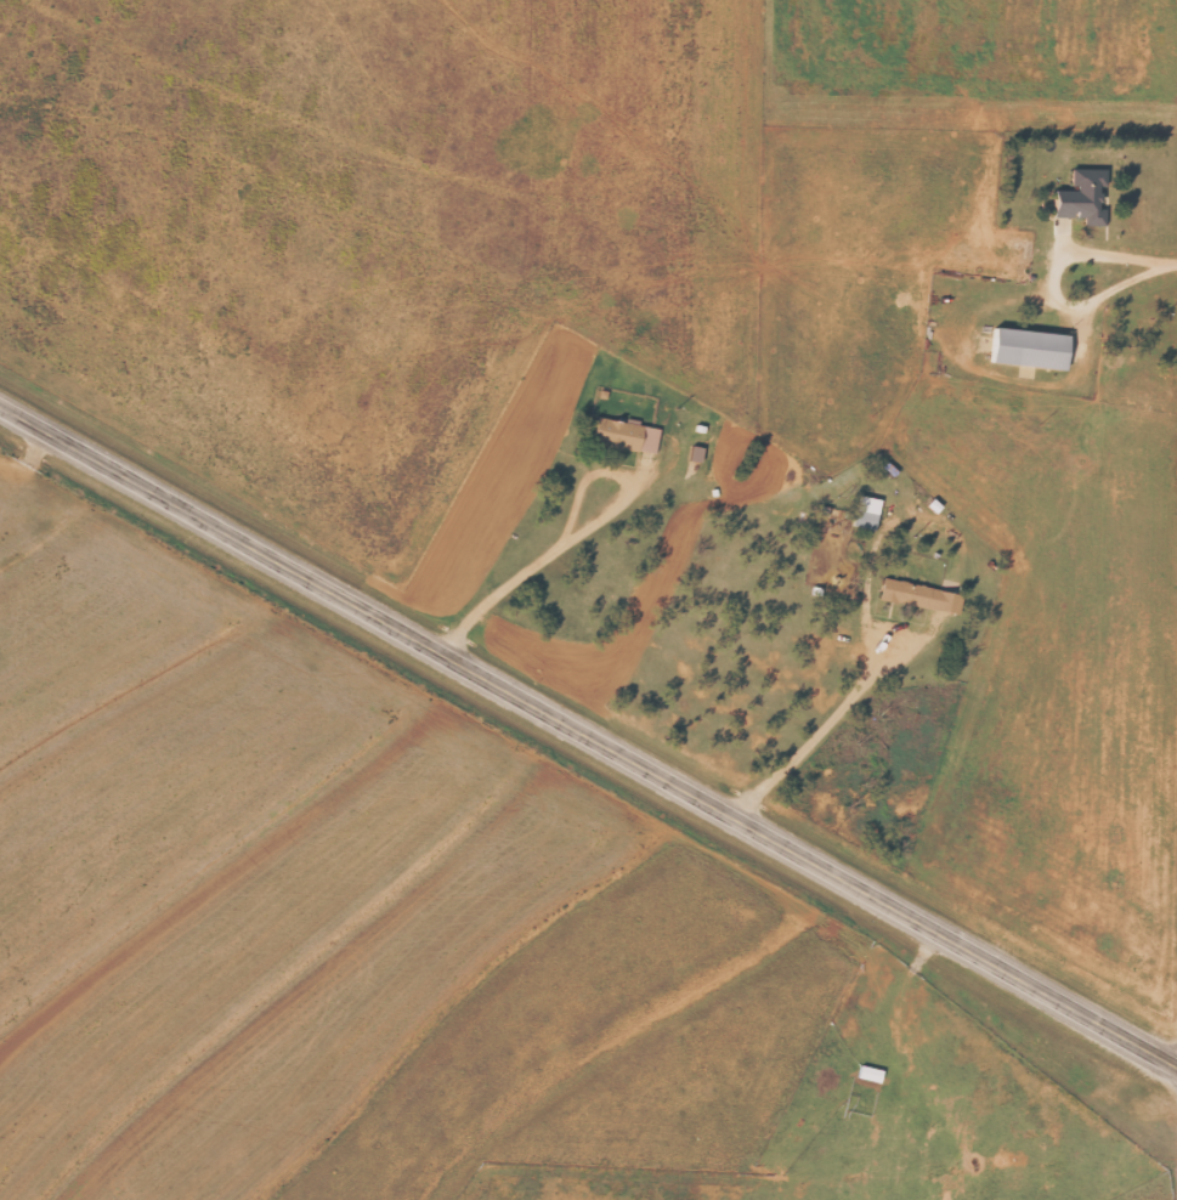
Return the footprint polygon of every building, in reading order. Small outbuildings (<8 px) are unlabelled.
[(1058,190),(1057,216),(1087,217),(1087,223),(1101,224),(1101,185),(1108,185),(1108,169),(1075,169),(1075,190),(1058,190)] [(1070,333),(996,328),(994,363),(1068,368),(1070,333)] [(661,427),(597,416),(593,442),(657,453),(661,427)] [(875,530),(883,499),(861,494),(853,525),(875,530)] [(965,592),(884,578),(880,599),(961,614),(965,592)] [(882,1083),(884,1070),(861,1065),(859,1078),(882,1083)]
